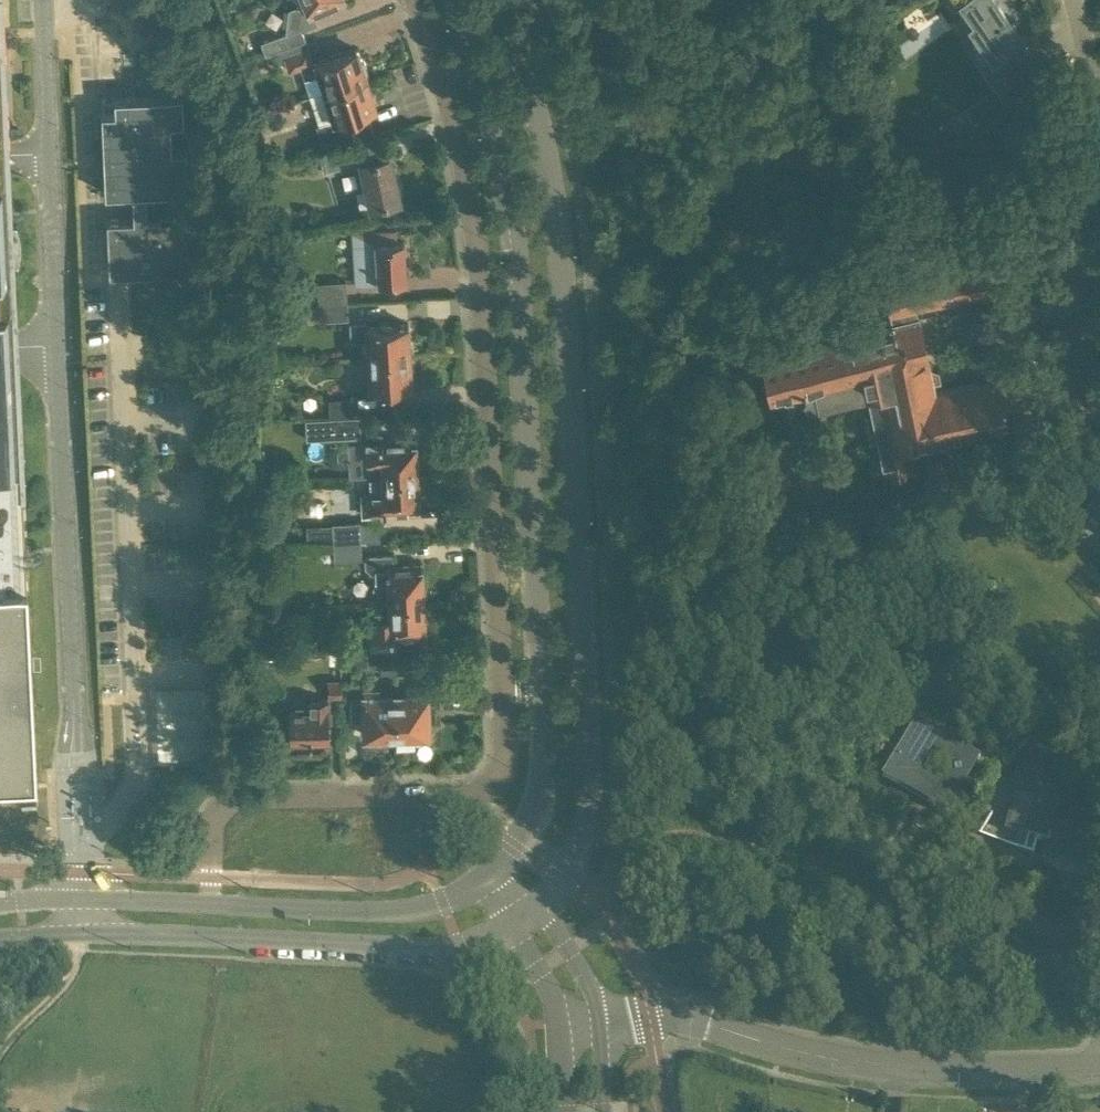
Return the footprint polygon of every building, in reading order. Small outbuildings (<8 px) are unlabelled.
[(301,29),(317,23),(312,12),(340,0),(296,0),(298,4),(285,10),(287,14),(286,25),(285,32),(260,41),(265,53),(305,39),(301,29)] [(1010,68),(1035,52),(1021,30),(1016,34),(993,0),(964,0),(976,18),(971,22),(981,36),(976,39),(975,44),(983,56),(989,55),(1002,74),(1010,68)] [(358,29),(329,39),(335,54),(363,43),(358,29)] [(35,778),(15,353),(12,302),(6,171),(5,143),(5,142),(0,42),(0,780),(35,778)] [(309,95),(369,76),(364,61),(360,62),(355,48),(311,62),(307,48),(285,57),(289,70),(300,66),(309,94),(308,94),(309,95)] [(79,179),(91,179),(97,298),(191,293),(182,94),(169,94),(167,54),(73,59),(79,179)] [(255,59),(243,64),(247,75),(256,72),(258,68),(255,59)] [(374,92),(369,76),(309,95),(309,96),(307,97),(308,99),(265,113),(271,131),(313,117),(323,147),(332,144),(333,147),(382,132),(376,114),(355,120),(354,114),(374,108),(370,94),(374,92)] [(359,163),(362,162),(370,204),(398,198),(389,157),(380,158),(376,138),(355,142),(359,163)] [(332,146),(317,151),(324,174),(340,169),(332,146)] [(360,243),(375,242),(377,283),(405,281),(403,240),(396,240),(396,230),(360,232),(360,243)] [(914,305),(986,290),(981,264),(883,284),(891,322),(879,325),(881,333),(761,357),(768,393),(813,384),(817,405),(870,395),(885,471),(911,467),(906,444),(1006,424),(1004,415),(1029,410),(1021,373),(934,391),(931,380),(939,378),(938,373),(937,368),(928,367),(920,325),(918,325),(914,305)] [(318,302),(346,300),(344,281),(316,282),(318,302)] [(347,318),(346,300),(318,302),(318,303),(323,302),(324,320),(347,318)] [(366,338),(367,356),(409,353),(413,350),(412,340),(408,338),(407,325),(395,325),(395,322),(379,323),(379,326),(366,327),(365,321),(349,322),(350,340),(360,340),(360,338),(366,338)] [(409,356),(409,353),(367,356),(368,386),(382,385),(382,388),(398,387),(397,384),(410,384),(410,371),(414,368),(413,358),(409,356)] [(329,416),(354,414),(353,398),(328,398),(329,416)] [(354,435),(354,414),(329,416),(329,417),(327,417),(328,436),(354,435)] [(369,461),(369,477),(415,474),(414,441),(382,442),(382,434),(367,435),(368,461),(369,461)] [(417,510),(415,474),(369,477),(370,494),(363,494),(363,515),(373,515),(373,517),(384,517),(384,511),(417,510)] [(1085,518),(1099,528),(1099,495),(1085,518)] [(334,540),(359,539),(358,522),(333,524),(334,540)] [(360,557),(359,539),(334,540),(335,559),(360,557)] [(373,603),(420,600),(418,564),(390,566),(389,555),(361,556),(362,569),(374,576),(375,584),(372,586),(373,603)] [(422,634),(420,600),(373,603),(373,604),(389,603),(390,619),(376,620),(376,627),(371,628),(372,647),(395,645),(394,636),(422,634)] [(395,663),(396,672),(409,671),(409,662),(395,663)] [(395,663),(382,664),(382,673),(396,672),(395,663)] [(329,681),(329,695),(340,695),(340,681),(329,681)] [(412,693),(395,694),(395,740),(416,739),(416,734),(427,734),(427,723),(433,722),(433,706),(426,706),(426,689),(412,689),(412,693)] [(377,740),(395,740),(395,694),(377,694),(377,690),(363,690),(363,700),(350,700),(350,719),(363,719),(364,735),(377,734),(377,740)] [(309,711),(289,711),(289,739),(310,738),(310,741),(329,741),(329,700),(309,700),(309,711)] [(915,719),(891,761),(882,778),(945,814),(978,756),(915,719)] [(345,762),(346,762),(359,761),(359,755),(345,752),(345,762)] [(1062,825),(1067,805),(1058,802),(1064,776),(1019,765),(1010,782),(1016,786),(1005,829),(1047,839),(1048,839),(1049,833),(1055,834),(1057,824),(1062,825)] [(1067,805),(1062,825),(1057,824),(1055,834),(1049,833),(1048,839),(1047,839),(1048,840),(1044,856),(1064,861),(1065,855),(1085,861),(1084,866),(1096,869),(1099,853),(1099,813),(1067,805)]
